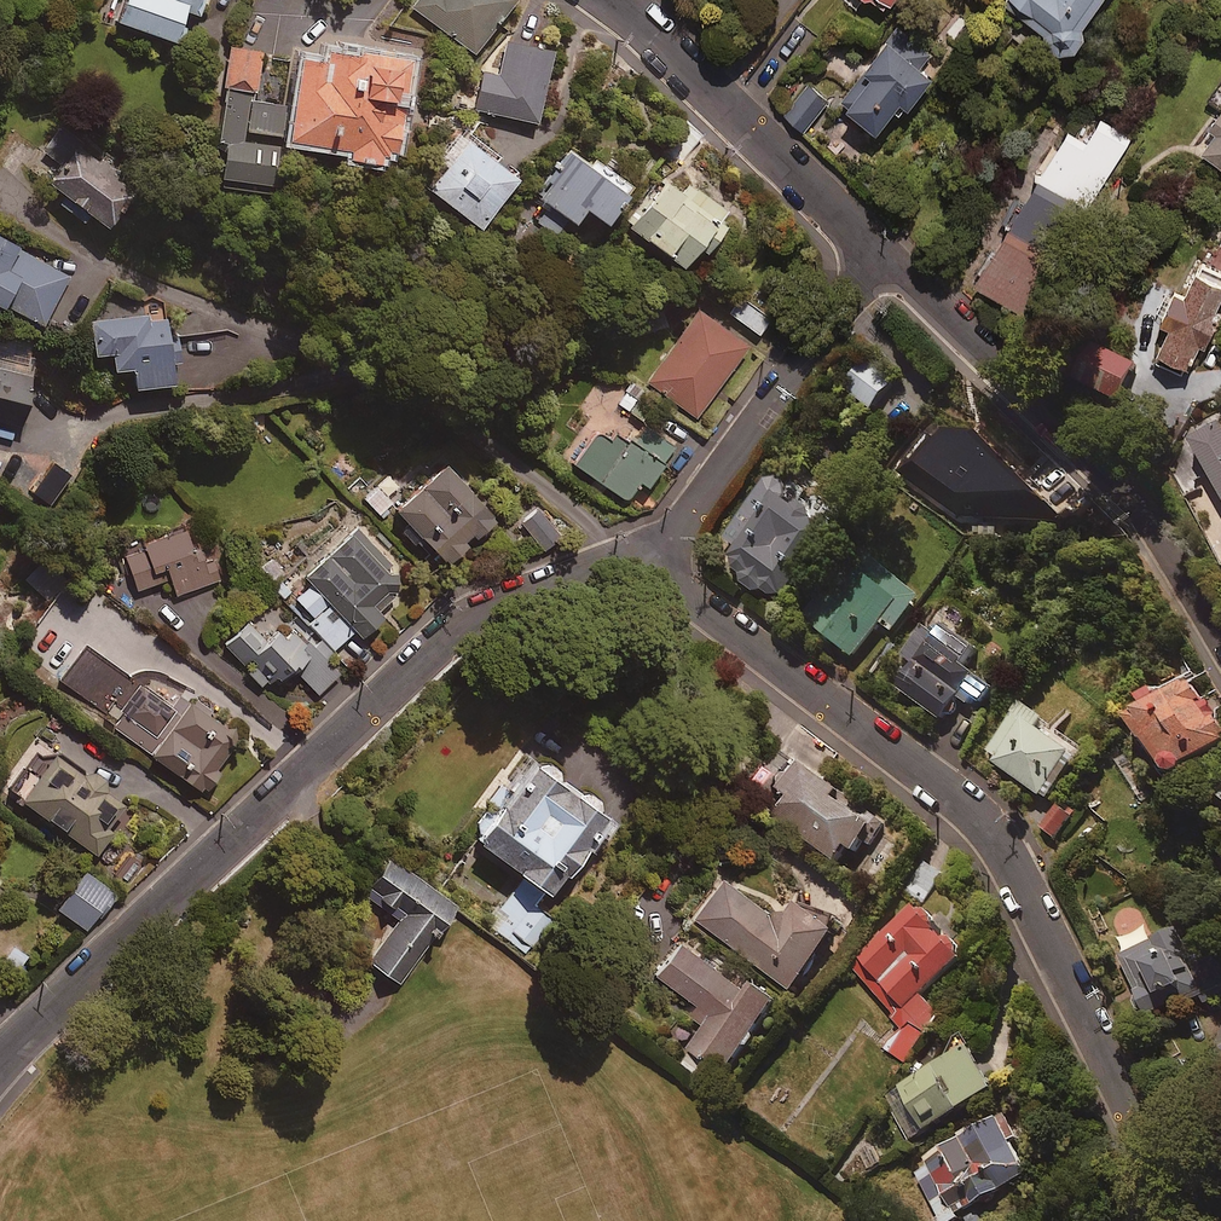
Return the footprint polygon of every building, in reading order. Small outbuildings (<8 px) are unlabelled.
[(120,31),(178,50),(189,16),(198,19),(204,0),(130,0),(120,31)] [(508,0),(417,0),(411,8),(476,60),(517,7),(508,0)] [(874,9),(877,5),(891,15),(901,0),(861,0),(874,9)] [(1114,0),(1009,0),(1004,7),(1051,40),(1052,51),(1065,61),(1083,59),(1091,47),(1089,34),(1114,0)] [(902,33),(846,105),(854,111),(851,116),(883,141),(906,111),(914,116),(938,86),(920,72),(932,57),(902,33)] [(556,55),(510,43),(500,80),(486,76),(477,113),(538,128),(556,55)] [(247,136),(252,105),(256,105),(262,66),(264,54),(231,49),(216,142),(227,143),(220,187),(280,197),(287,153),(245,146),(247,136)] [(264,54),(262,66),(284,70),(278,109),(294,112),(303,61),(264,54)] [(289,143),(287,153),(351,164),(350,174),(385,179),(387,170),(399,172),(416,71),(327,56),(326,65),(303,61),(294,112),(289,143)] [(830,103),(808,85),(783,116),(805,134),(830,103)] [(278,109),(256,105),(252,105),(247,136),(289,143),(294,112),(278,109)] [(1196,145),(1220,163),(1220,110),(1196,145)] [(67,169),(50,194),(61,202),(57,209),(87,230),(90,225),(110,239),(139,199),(116,183),(118,179),(79,152),(87,140),(64,124),(44,153),(67,169)] [(1132,144),(1105,128),(1092,149),(1072,137),(980,291),(1027,319),(1132,144)] [(501,160),(468,134),(424,189),(482,235),(520,187),(496,167),(501,160)] [(609,236),(638,199),(592,162),(588,167),(569,152),(531,200),(537,205),(526,218),(555,241),(567,226),(576,234),(588,219),(609,236)] [(631,233),(685,275),(703,251),(712,258),(730,234),(722,227),(731,216),(690,185),(684,193),(670,182),(631,233)] [(0,243),(0,313),(5,315),(7,311),(44,330),(70,279),(0,243)] [(1192,257),(1181,282),(1170,277),(1156,310),(1167,315),(1151,353),(1186,368),(1217,297),(1220,299),(1220,269),(1192,257)] [(747,296),(731,316),(760,338),(776,318),(747,296)] [(647,387),(696,422),(748,349),(699,314),(647,387)] [(173,367),(182,366),(180,338),(170,339),(168,318),(93,326),(97,364),(115,362),(117,380),(135,379),(137,396),(175,392),(173,367)] [(1135,363),(1090,342),(1073,377),(1118,398),(1135,363)] [(18,445),(41,371),(0,359),(0,440),(18,445)] [(891,379),(867,361),(846,388),(870,406),(891,379)] [(1220,489),(1220,421),(1217,415),(1199,426),(1185,443),(1194,458),(1172,471),(1187,496),(1202,488),(1198,481),(1212,474),(1220,489)] [(618,436),(611,446),(600,438),(577,470),(628,507),(641,489),(649,494),(679,452),(648,430),(635,448),(618,436)] [(740,540),(726,558),(744,571),(739,577),(758,591),(763,584),(780,597),(831,528),(815,516),(814,507),(809,500),(802,498),(793,500),(786,494),(794,484),(773,468),(727,530),(740,540)] [(399,518),(449,572),(496,528),(447,475),(399,518)] [(399,490),(388,477),(363,499),(379,516),(392,504),(388,500),(399,490)] [(39,483),(28,495),(47,511),(58,499),(39,483)] [(560,542),(539,516),(523,528),(544,555),(560,542)] [(386,564),(354,530),(283,599),(331,649),(351,630),(361,640),(381,621),(374,614),(400,589),(380,569),(386,564)] [(192,554),(184,534),(125,559),(139,594),(170,580),(178,598),(220,581),(213,564),(204,568),(197,552),(192,554)] [(923,592),(865,544),(807,614),(854,653),(882,618),(893,628),(923,592)] [(963,660),(975,642),(944,619),(934,632),(923,624),(903,652),(914,660),(897,683),(942,715),(959,691),(977,704),(994,682),(963,660)] [(275,637),(267,644),(247,623),(221,647),(259,688),(268,679),(278,690),(295,674),(315,695),(337,674),(324,661),(330,655),(317,640),(309,648),(292,630),(279,642),(275,637)] [(86,642),(57,683),(113,721),(110,726),(180,775),(175,782),(194,795),(197,790),(207,797),(220,779),(212,773),(237,736),(206,714),(210,708),(192,695),(196,689),(165,668),(147,663),(136,665),(126,670),(86,642)] [(1145,704),(1132,712),(1168,773),(1220,741),(1220,727),(1191,676),(1162,694),(1157,685),(1139,695),(1145,704)] [(1043,713),(1021,698),(985,752),(1048,795),(1079,749),(1038,722),(1043,713)] [(38,734),(3,780),(94,849),(111,825),(95,813),(108,795),(82,775),(86,770),(38,734)] [(478,819),(482,822),(473,834),(548,889),(607,809),(600,804),(603,801),(590,791),(588,794),(561,775),(564,772),(550,762),(548,765),(532,754),(507,788),(503,785),(478,819)] [(850,848),(858,854),(873,833),(882,839),(891,826),(793,756),(758,805),(839,863),(850,848)] [(1073,812),(1059,801),(1041,824),(1056,835),(1073,812)] [(391,856),(364,894),(399,920),(370,960),(402,983),(459,905),(391,856)] [(113,887),(81,864),(53,901),(85,925),(113,887)] [(780,919),(723,878),(694,917),(790,987),(835,925),(796,898),(780,919)] [(533,902),(540,894),(520,879),(499,905),(509,913),(497,929),(525,951),(552,917),(533,902)] [(848,964),(897,1014),(891,1019),(902,1030),(886,1045),(901,1061),(947,1016),(923,991),(965,951),(916,899),(848,964)] [(1140,985),(1131,991),(1145,1014),(1195,985),(1207,1005),(1220,997),(1220,968),(1209,949),(1196,956),(1176,924),(1122,956),(1140,985)] [(759,1032),(754,1029),(777,995),(752,977),(745,987),(676,939),(653,971),(694,1000),(686,1011),(705,1024),(692,1043),(726,1068),(745,1041),(750,1044),(759,1032)] [(995,1082),(968,1040),(884,1094),(910,1136),(995,1082)] [(914,1172),(941,1220),(951,1220),(959,1217),(961,1220),(981,1220),(985,1219),(974,1200),(1030,1169),(1012,1137),(1019,1133),(1006,1109),(924,1155),(929,1164),(914,1172)]
